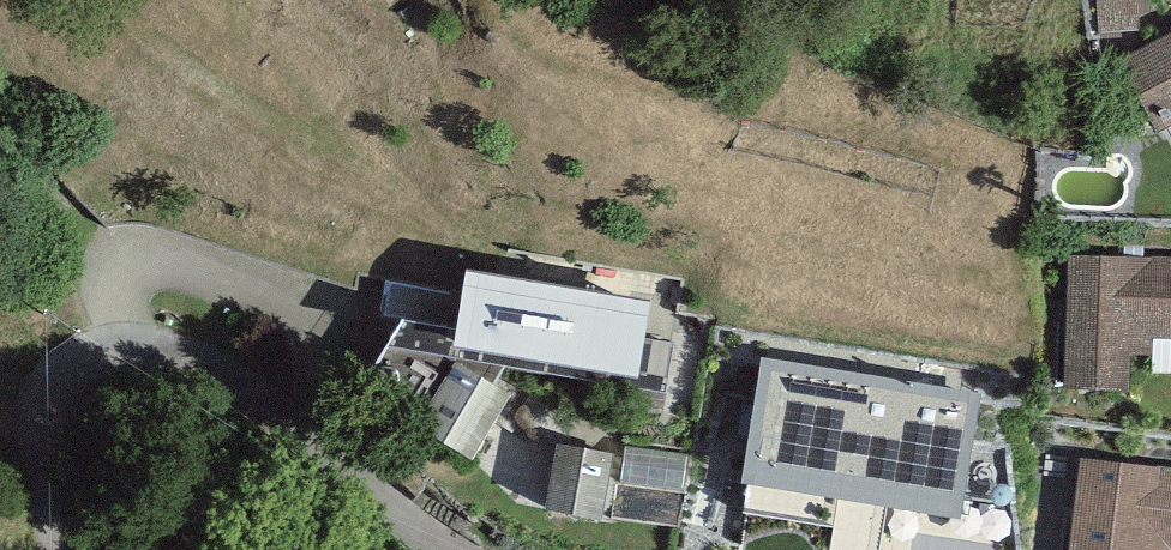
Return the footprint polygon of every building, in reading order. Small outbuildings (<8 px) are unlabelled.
[(1120,58),(1157,131),(1170,124),(1170,32),(1120,58)] [(1069,253),(1062,384),(1129,387),(1130,350),(1151,351),(1151,337),(1170,338),(1170,258),(1069,253)] [(649,297),(466,266),(460,296),(385,283),(379,318),(399,321),(386,342),(665,393),(672,341),(643,337),(649,297)] [(509,392),(457,359),(417,421),(469,454),(509,392)] [(749,499),(976,527),(994,388),(766,360),(749,499)] [(611,452),(558,443),(547,507),(600,516),(611,452)] [(1079,455),(1067,549),(1170,549),(1170,467),(1079,455)]
